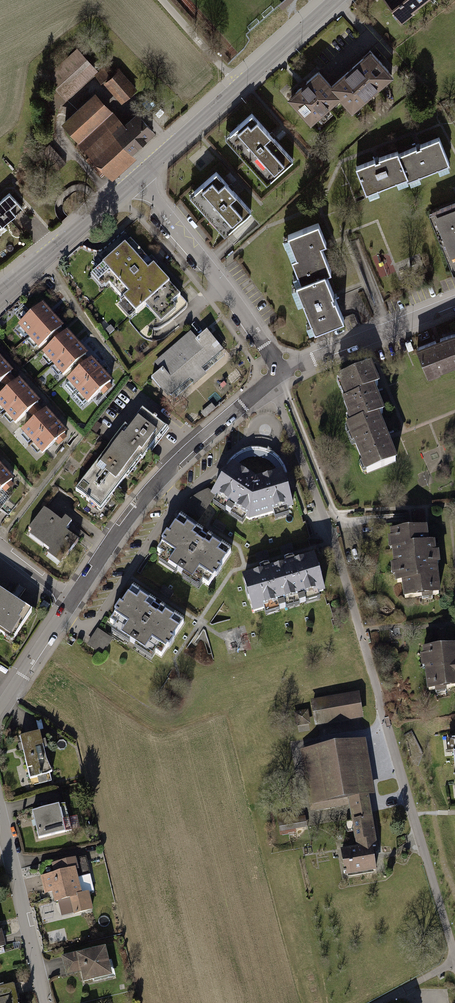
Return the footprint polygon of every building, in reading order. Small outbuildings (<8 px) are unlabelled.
[(399,20),(411,12),(409,9),(422,0),(384,0),(399,20)] [(44,74),(39,95),(52,110),(96,69),(76,47),(44,74)] [(373,47),(330,83),(342,97),(354,111),(396,75),(373,47)] [(93,74),(99,82),(108,75),(101,67),(93,74)] [(117,69),(102,83),(120,102),(135,88),(117,69)] [(311,123),(342,97),(330,83),(319,71),(289,97),(311,123)] [(97,94),(63,123),(112,178),(135,158),(130,152),(155,131),(138,112),(124,125),(97,94)] [(251,114),(225,136),(264,183),(290,161),(251,114)] [(441,137),(399,153),(408,176),(409,179),(451,163),(441,137)] [(50,146),(40,155),(53,170),(63,161),(50,146)] [(366,192),(408,176),(399,153),(398,150),(356,166),(366,192)] [(216,172),(188,195),(221,235),(249,212),(216,172)] [(0,201),(0,226),(22,206),(9,193),(0,201)] [(430,214),(454,274),(454,204),(430,214)] [(292,258),(301,282),(325,272),(331,270),(321,245),(326,243),(318,223),(288,235),(296,256),(292,258)] [(179,294),(131,239),(89,276),(101,289),(110,281),(125,297),(115,306),(129,322),(145,307),(160,324),(178,309),(171,301),(179,294)] [(344,319),(325,272),(301,282),(297,284),(315,330),(344,319)] [(18,326),(29,338),(54,315),(44,304),(18,326)] [(65,327),(54,315),(29,338),(39,349),(65,327)] [(43,354),(53,365),(79,343),(69,331),(43,354)] [(165,366),(149,380),(175,408),(231,358),(208,332),(198,341),(190,332),(159,359),(165,366)] [(421,351),(431,377),(454,368),(454,338),(421,351)] [(89,355),(79,343),(53,365),(64,377),(89,355)] [(67,382),(78,393),(103,371),(93,359),(67,382)] [(4,360),(0,364),(0,385),(14,372),(4,360)] [(114,382),(103,371),(78,393),(88,405),(114,382)] [(342,408),(349,428),(382,417),(375,396),(382,393),(375,371),(341,383),(349,406),(342,408)] [(6,413),(31,391),(21,379),(0,398),(0,407),(6,413)] [(42,402),(31,391),(6,413),(16,425),(42,402)] [(22,432),(33,444),(58,421),(48,410),(22,432)] [(123,427),(107,447),(133,467),(165,429),(141,411),(127,429),(123,427)] [(398,464),(382,417),(349,428),(365,475),(398,464)] [(69,433),(58,421),(33,444),(43,456),(69,433)] [(98,510),(133,467),(107,447),(73,490),(98,510)] [(230,465),(232,466),(256,482),(281,474),(284,473),(281,467),(277,460),(269,455),(260,452),(252,452),(247,453),(241,456),(235,460),(230,465)] [(213,494),(211,497),(213,499),(249,523),(291,510),(281,474),(256,482),(232,466),(213,494)] [(4,469),(0,473),(0,493),(15,480),(4,469)] [(211,497),(213,494),(208,491),(199,495),(185,505),(180,511),(197,523),(213,499),(211,497)] [(44,509),(28,529),(32,531),(29,535),(50,551),(48,554),(61,564),(79,541),(66,531),(72,523),(66,518),(62,523),(44,509)] [(234,554),(180,518),(157,553),(163,557),(159,562),(201,590),(205,584),(211,588),(234,554)] [(426,528),(390,532),(396,581),(405,581),(407,597),(440,593),(435,544),(427,545),(426,528)] [(324,599),(313,560),(277,570),(288,609),(324,599)] [(288,609),(277,570),(242,580),(253,619),(288,609)] [(182,623),(130,588),(106,624),(112,628),(108,633),(149,660),(156,650),(162,654),(182,623)] [(13,642),(33,613),(0,591),(0,633),(13,642)] [(88,646),(103,656),(113,640),(98,630),(88,646)] [(454,691),(454,649),(424,652),(429,694),(454,691)] [(364,692),(321,697),(324,720),(367,715),(364,692)] [(41,733),(20,738),(30,779),(51,774),(41,733)] [(366,741),(300,752),(310,814),(349,807),(356,849),(341,852),(345,879),(377,873),(373,849),(378,848),(369,798),(376,797),(366,741)] [(67,805),(33,813),(39,841),(73,833),(67,805)] [(77,859),(51,864),(54,874),(40,877),(44,895),(53,893),(55,904),(72,900),(75,915),(93,911),(89,895),(83,896),(77,869),(80,869),(77,859)] [(107,948),(78,955),(85,985),(114,978),(107,948)] [(0,986),(0,1002),(17,1002),(13,983),(0,986)]
